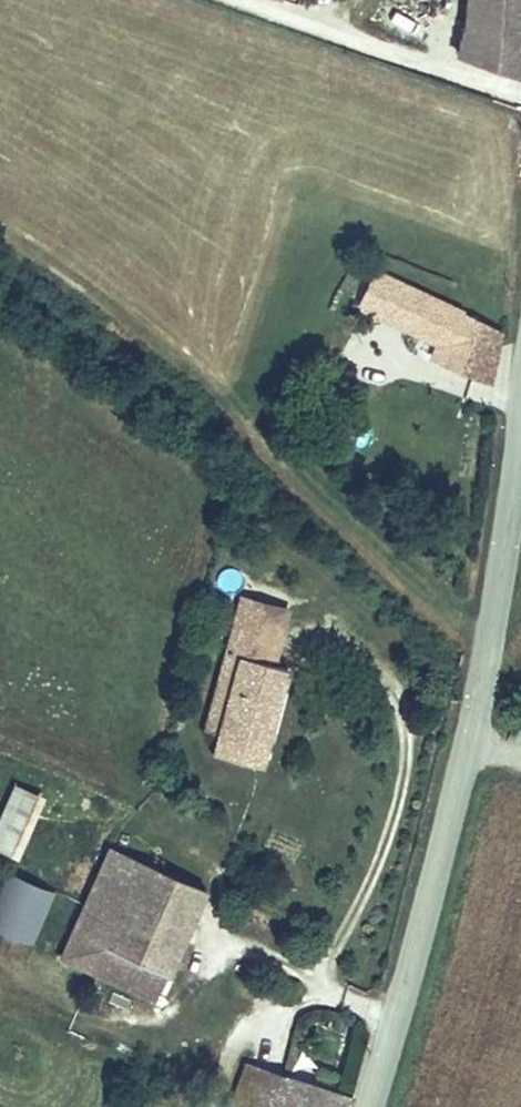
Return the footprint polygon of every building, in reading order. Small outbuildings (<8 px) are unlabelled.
[(520,61),(520,0),(438,0),(438,2),(464,12),(456,35),(520,61)] [(520,84),(520,61),(456,35),(450,54),(520,84)] [(507,345),(477,329),(464,365),(452,360),(442,388),(488,404),(507,345)] [(244,668),(223,744),(267,757),(288,681),(280,678),(286,655),(234,640),(228,663),(228,664),(244,668)] [(207,739),(223,744),(244,668),(228,664),(207,739)] [(267,757),(223,744),(218,762),(262,774),(267,757)] [(16,840),(33,847),(46,816),(29,809),(16,840)] [(112,848),(62,959),(149,999),(200,887),(112,848)] [(0,869),(0,929),(33,940),(52,884),(1,867),(0,869)] [(226,1106),(333,1106),(244,1065),(226,1106)]
